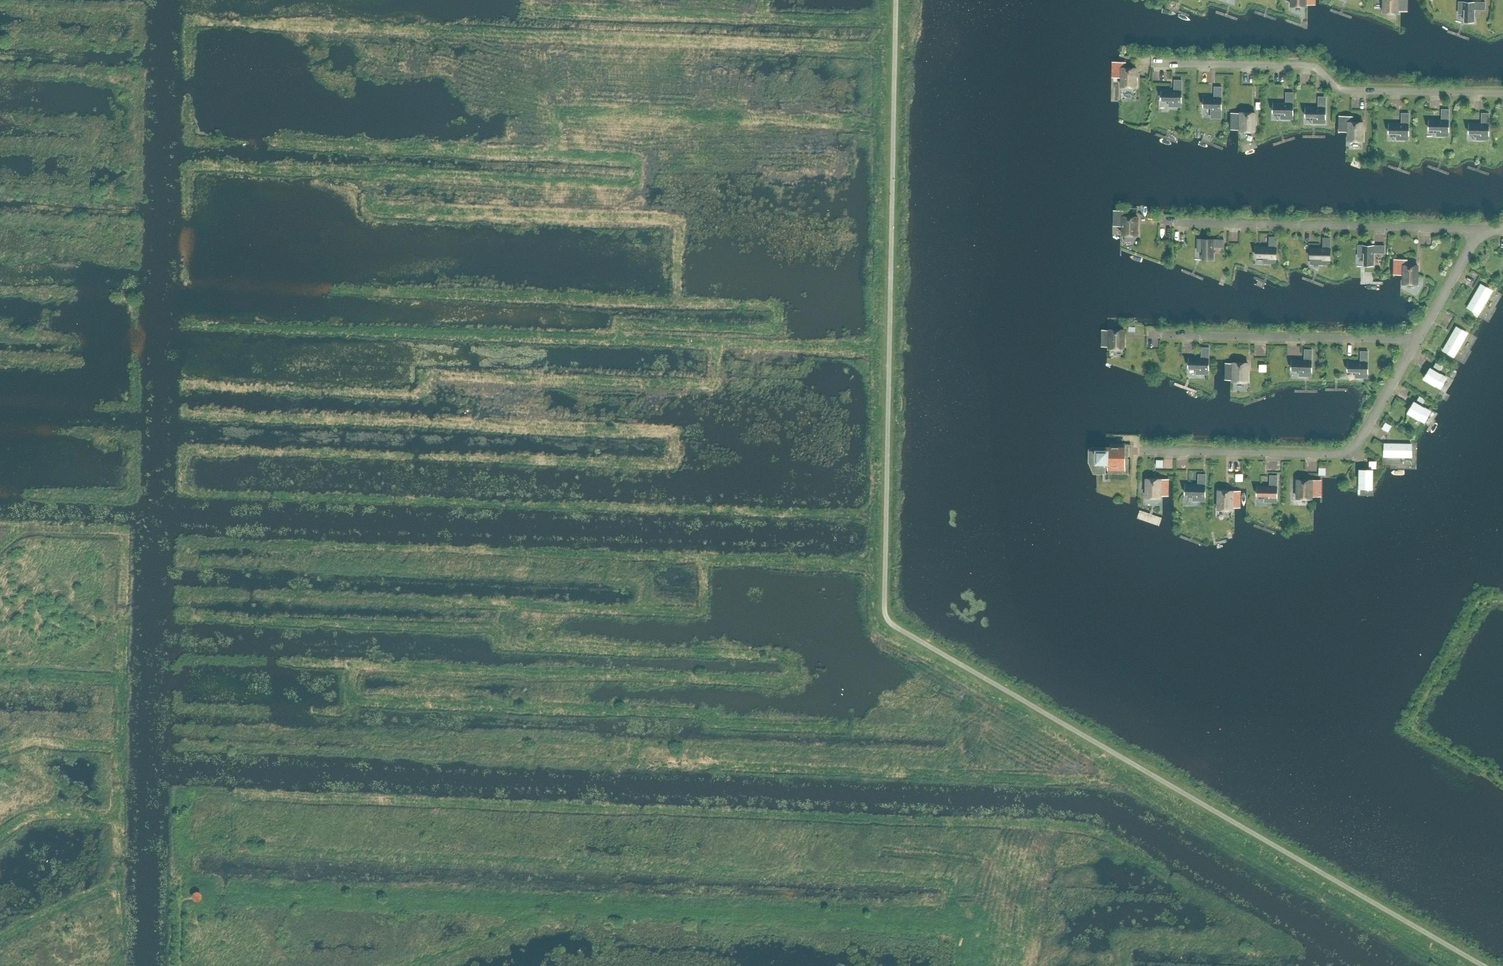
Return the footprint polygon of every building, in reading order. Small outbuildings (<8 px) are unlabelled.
[(1384,13),(1385,13),(1396,13),(1398,13),(1398,0),(1383,0),(1383,13),(1384,13)] [(1485,10),(1485,2),(1459,2),(1459,13),(1465,13),(1465,22),(1474,22),(1474,9),(1485,10)] [(1121,85),(1123,85),(1123,87),(1134,87),(1134,85),(1136,85),(1136,68),(1126,68),(1126,62),(1122,62),(1121,85)] [(1161,99),(1169,100),(1169,106),(1181,106),(1182,80),(1174,80),(1174,91),(1161,90),(1161,99)] [(1203,106),(1211,106),(1211,111),(1221,111),(1222,87),(1214,87),(1214,97),(1203,97),(1203,106)] [(1281,112),(1281,118),(1293,119),(1294,92),(1286,92),(1286,103),(1273,103),(1273,112),(1281,112)] [(1314,116),(1314,123),(1325,123),(1326,97),(1318,96),(1318,107),(1306,107),(1305,116),(1314,116)] [(1437,129),(1437,135),(1449,136),(1449,109),(1442,109),(1441,120),(1429,120),(1429,129),(1437,129)] [(1240,131),(1241,131),(1242,131),(1252,132),(1252,131),(1255,131),(1255,112),(1240,112),(1240,131)] [(1397,133),(1397,139),(1409,139),(1409,113),(1402,113),(1401,124),(1389,123),(1389,133),(1397,133)] [(1477,133),(1477,139),(1489,139),(1489,113),(1482,113),(1481,124),(1469,123),(1469,133),(1477,133)] [(1348,140),(1350,140),(1350,141),(1360,141),(1363,141),(1363,122),(1352,122),(1352,116),(1348,116),(1348,140)] [(1123,233),(1125,233),(1125,235),(1135,235),(1135,234),(1137,234),(1137,216),(1127,216),(1127,210),(1123,210),(1123,233)] [(1236,241),(1236,233),(1227,233),(1227,241),(1236,241)] [(1256,256),(1264,256),(1264,263),(1276,263),(1277,237),(1269,236),(1269,247),(1256,247),(1256,256)] [(1322,264),(1330,264),(1330,256),(1331,237),(1327,237),(1323,237),(1322,247),(1309,247),(1309,258),(1317,258),(1317,264),(1322,264)] [(1224,239),(1197,238),(1197,251),(1202,252),(1202,260),(1213,260),(1214,247),(1224,247),(1224,242),(1224,239)] [(1385,245),(1359,245),(1358,257),(1365,257),(1364,265),(1374,265),(1374,252),(1385,253),(1385,245)] [(1407,259),(1403,259),(1403,282),(1405,282),(1405,284),(1415,284),(1415,282),(1417,282),(1418,265),(1407,265),(1407,259)] [(1468,307),(1478,313),(1480,310),(1481,311),(1489,297),(1488,296),(1491,290),(1481,284),(1468,307)] [(1456,327),(1443,350),(1453,356),(1455,353),(1456,353),(1465,339),(1463,338),(1467,333),(1456,327)] [(1124,329),(1110,329),(1109,346),(1111,346),(1111,348),(1122,348),(1122,346),(1124,346),(1124,329)] [(1188,367),(1197,367),(1196,373),(1208,374),(1209,347),(1202,347),(1201,358),(1189,358),(1188,367)] [(1291,369),(1300,369),(1299,375),(1311,376),(1312,349),(1305,349),(1304,360),(1292,360),(1291,369)] [(1356,371),(1356,377),(1368,377),(1368,351),(1361,351),(1360,362),(1348,362),(1348,371),(1356,371)] [(1233,380),(1235,380),(1235,381),(1245,381),(1245,380),(1247,380),(1248,362),(1233,362),(1233,380)] [(1428,367),(1422,377),(1439,387),(1445,376),(1428,367)] [(1414,402),(1408,412),(1419,419),(1419,418),(1423,420),(1428,411),(1425,409),(1425,408),(1414,402)] [(1382,428),(1388,432),(1391,425),(1385,422),(1382,428)] [(1384,456),(1388,456),(1388,457),(1405,458),(1405,456),(1411,456),(1411,444),(1384,444),(1384,456)] [(1106,462),(1106,465),(1105,468),(1118,468),(1125,468),(1125,465),(1125,447),(1111,447),(1108,447),(1106,447),(1106,449),(1100,449),(1096,452),(1096,459),(1100,462),(1106,462)] [(1359,482),(1360,482),(1360,486),(1371,486),(1371,482),(1372,482),(1372,470),(1360,469),(1359,482)] [(1185,493),(1193,494),(1193,500),(1205,500),(1206,474),(1198,474),(1198,485),(1185,484),(1185,493)] [(1257,495),(1265,495),(1265,501),(1277,502),(1277,475),(1270,475),(1270,486),(1257,486),(1257,495)] [(1146,496),(1148,496),(1148,498),(1158,498),(1158,496),(1160,496),(1161,479),(1146,478),(1146,496)] [(1297,496),(1299,497),(1299,498),(1309,498),(1309,497),(1311,497),(1312,479),(1297,479),(1297,496)] [(1218,507),(1220,507),(1220,509),(1230,509),(1230,508),(1232,508),(1232,490),(1218,490),(1218,507)]
